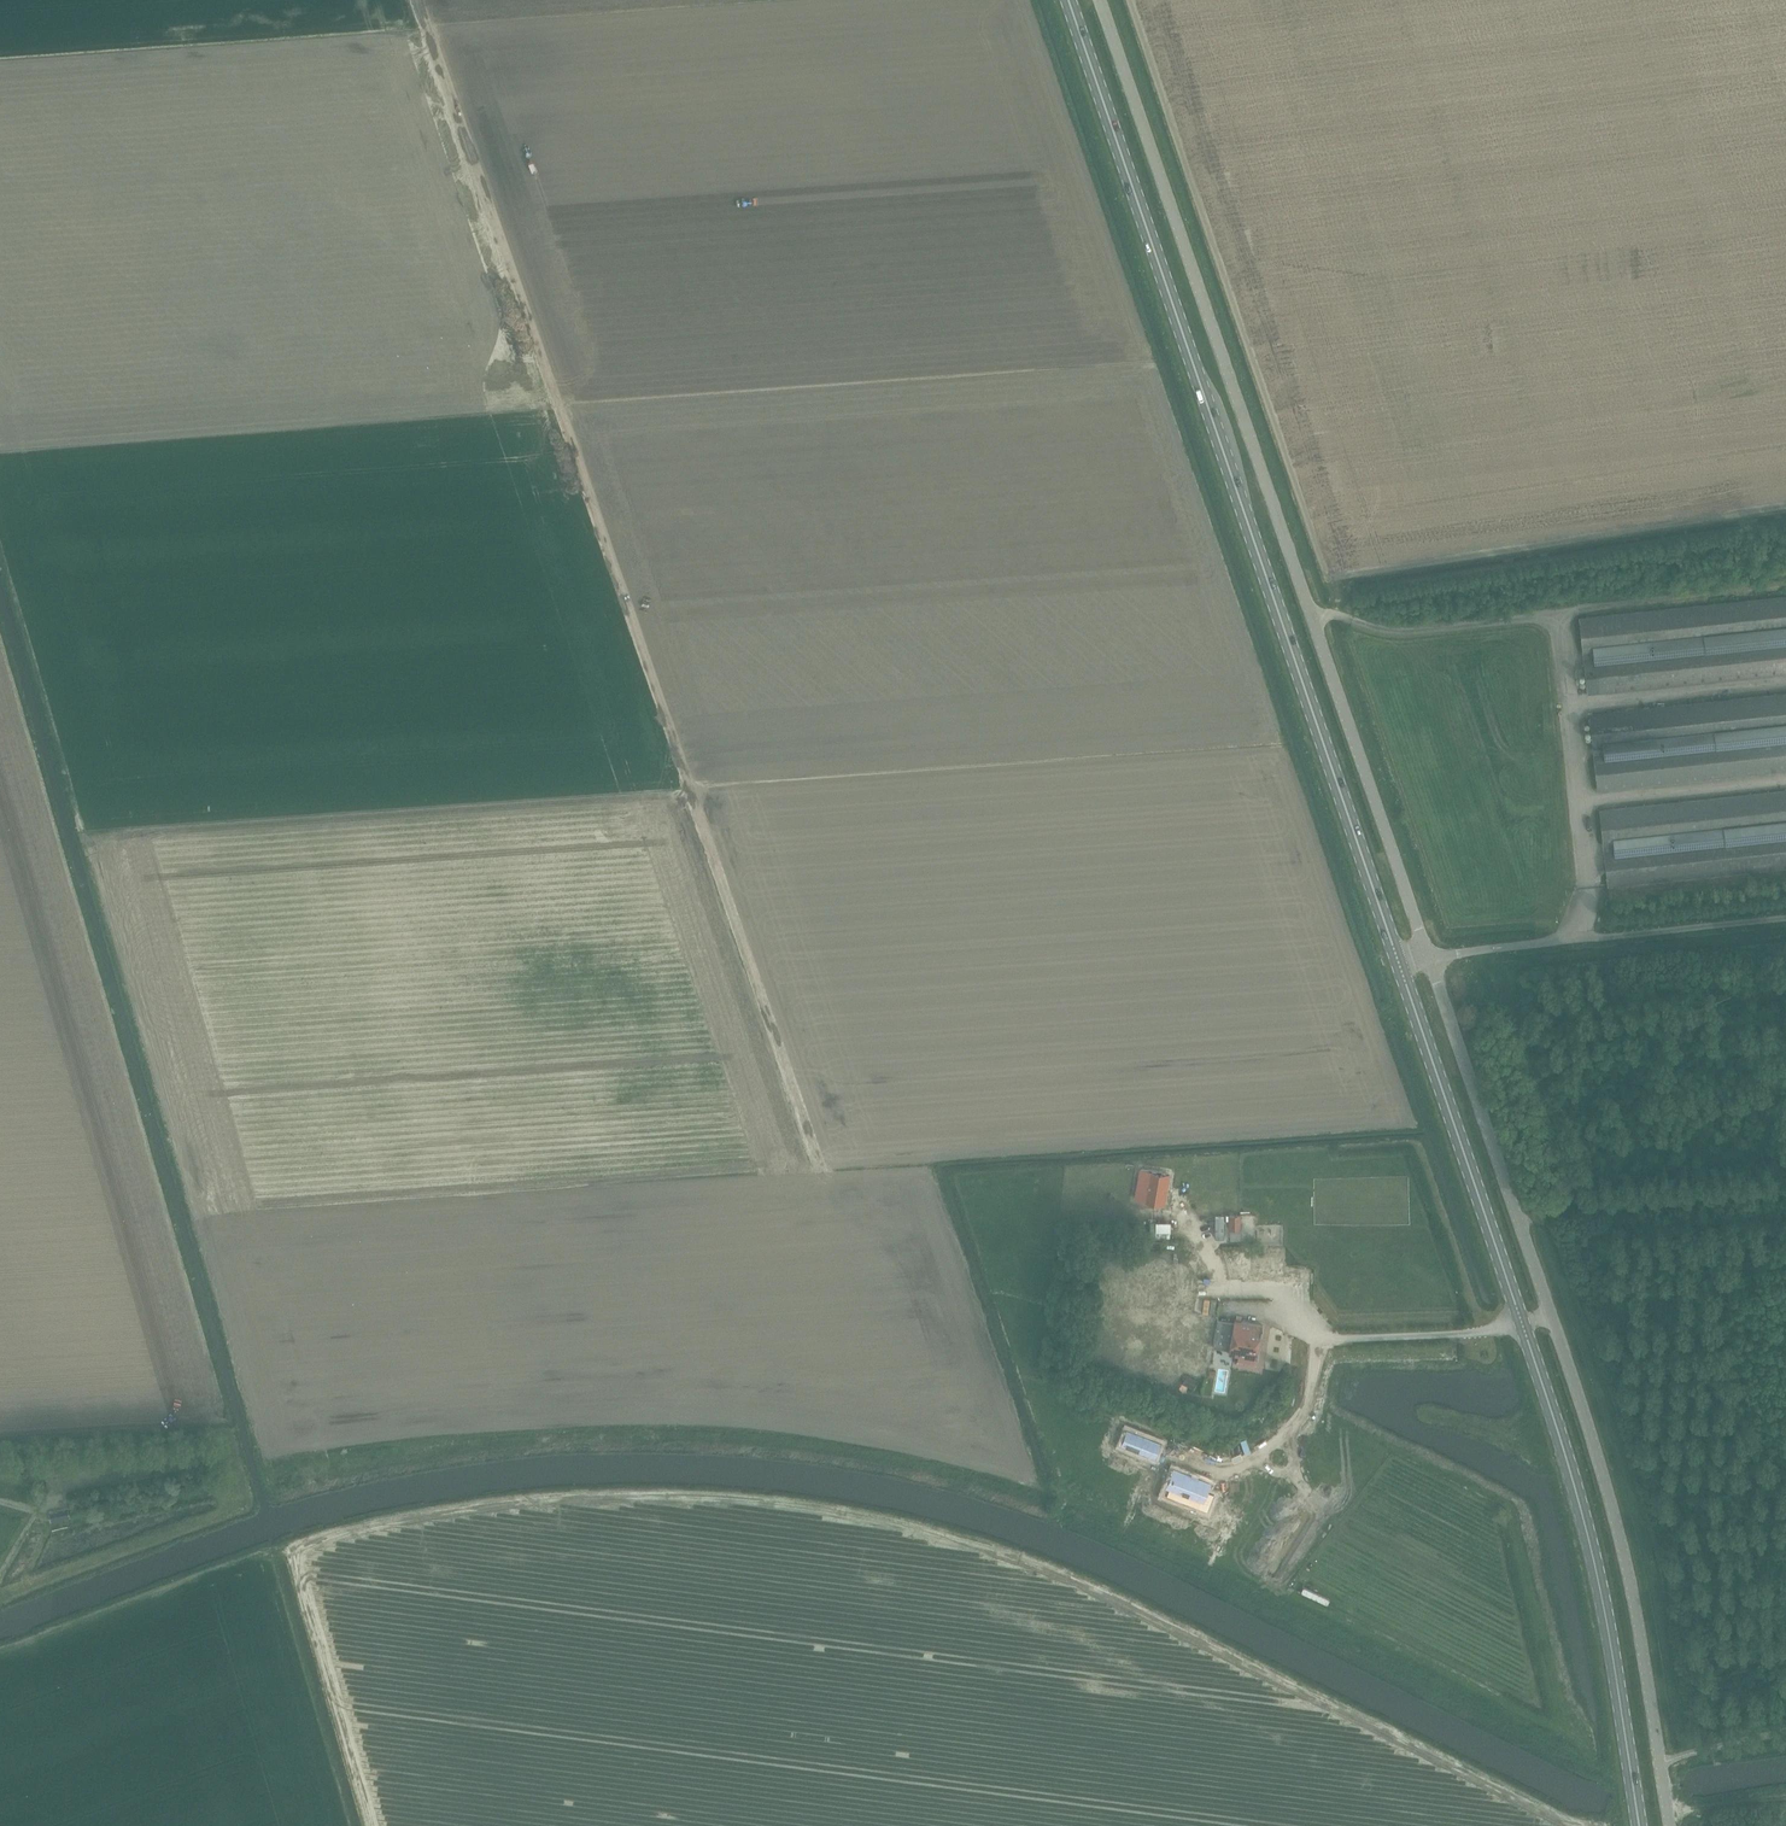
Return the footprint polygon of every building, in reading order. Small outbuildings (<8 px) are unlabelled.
[(1578,619),(1586,694),(1785,673),(1785,598),(1578,619)] [(1785,770),(1785,695),(1588,715),(1596,790),(1785,770)] [(1785,867),(1785,792),(1598,811),(1606,886),(1785,867)] [(1178,1156),(1157,1157),(1158,1187),(1178,1187),(1178,1156)] [(1241,1215),(1228,1215),(1228,1230),(1241,1229),(1241,1215)] [(1239,1355),(1248,1356),(1256,1357),(1261,1325),(1233,1320),(1233,1323),(1217,1320),(1217,1317),(1097,1297),(1087,1358),(1207,1378),(1212,1347),(1228,1350),(1228,1353),(1239,1355)] [(1187,1375),(1182,1383),(1193,1390),(1199,1381),(1187,1375)] [(1129,1428),(1122,1444),(1154,1457),(1160,1440),(1129,1428)] [(1212,1470),(1175,1469),(1175,1491),(1212,1491),(1212,1473),(1212,1470)] [(68,1510),(49,1514),(51,1522),(69,1518),(68,1510)]
